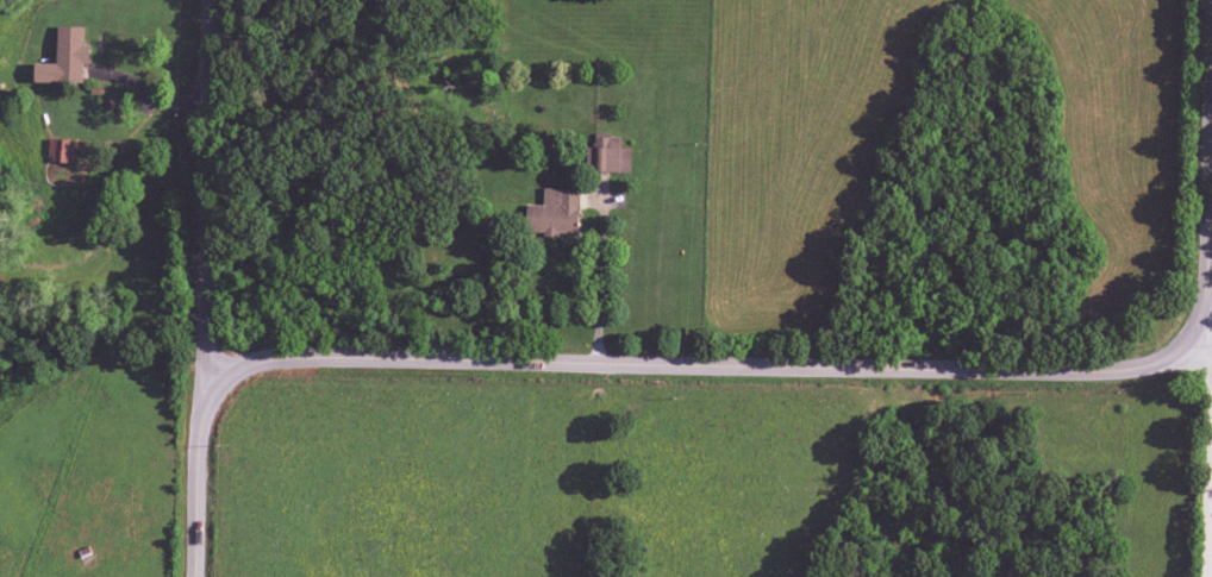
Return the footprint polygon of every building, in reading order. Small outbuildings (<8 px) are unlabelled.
[(34,63),(33,82),(82,84),(82,63),(88,63),(88,45),(83,45),(83,27),(56,27),(55,64),(34,63)] [(585,148),(584,171),(629,173),(630,149),(619,149),(619,135),(594,135),(594,148),(585,148)] [(75,163),(76,141),(48,139),(47,162),(75,163)] [(526,205),(525,232),(544,233),(544,236),(578,237),(579,190),(542,189),(541,206),(526,205)]
